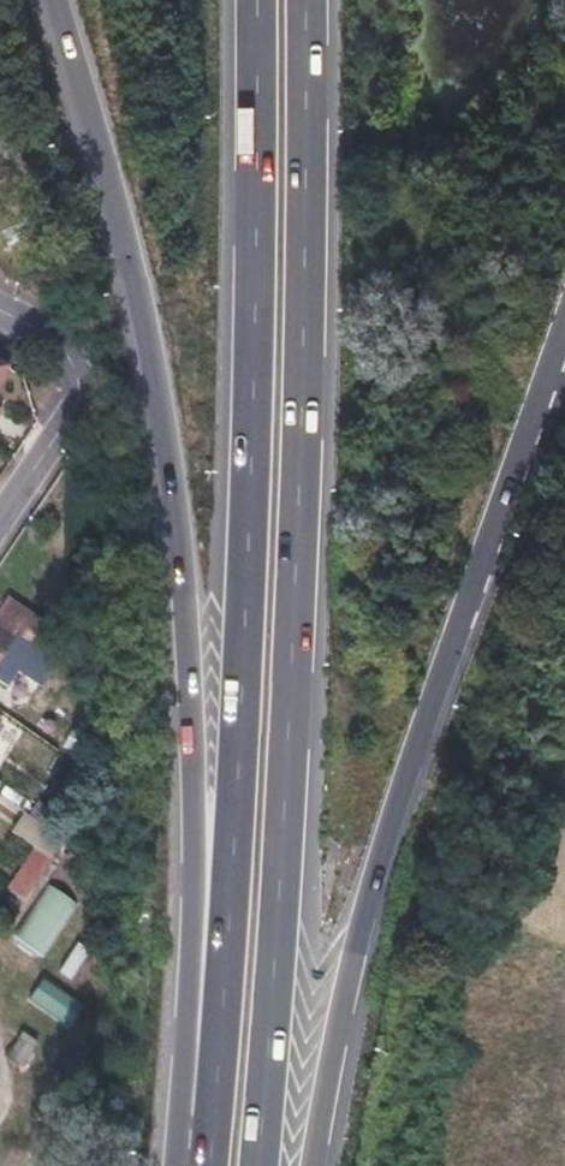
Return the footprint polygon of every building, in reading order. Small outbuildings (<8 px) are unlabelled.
[(0,613),(0,626),(34,648),(48,627),(9,601),(0,613)] [(0,626),(0,682),(3,678),(8,671),(21,652),(28,657),(34,648),(0,626)] [(15,676),(8,671),(3,678),(10,683),(15,676)] [(22,812),(9,831),(36,848),(51,858),(63,840),(22,812)] [(51,858),(36,848),(8,890),(23,900),(51,858)] [(43,887),(17,941),(47,955),(73,901),(43,887)]
